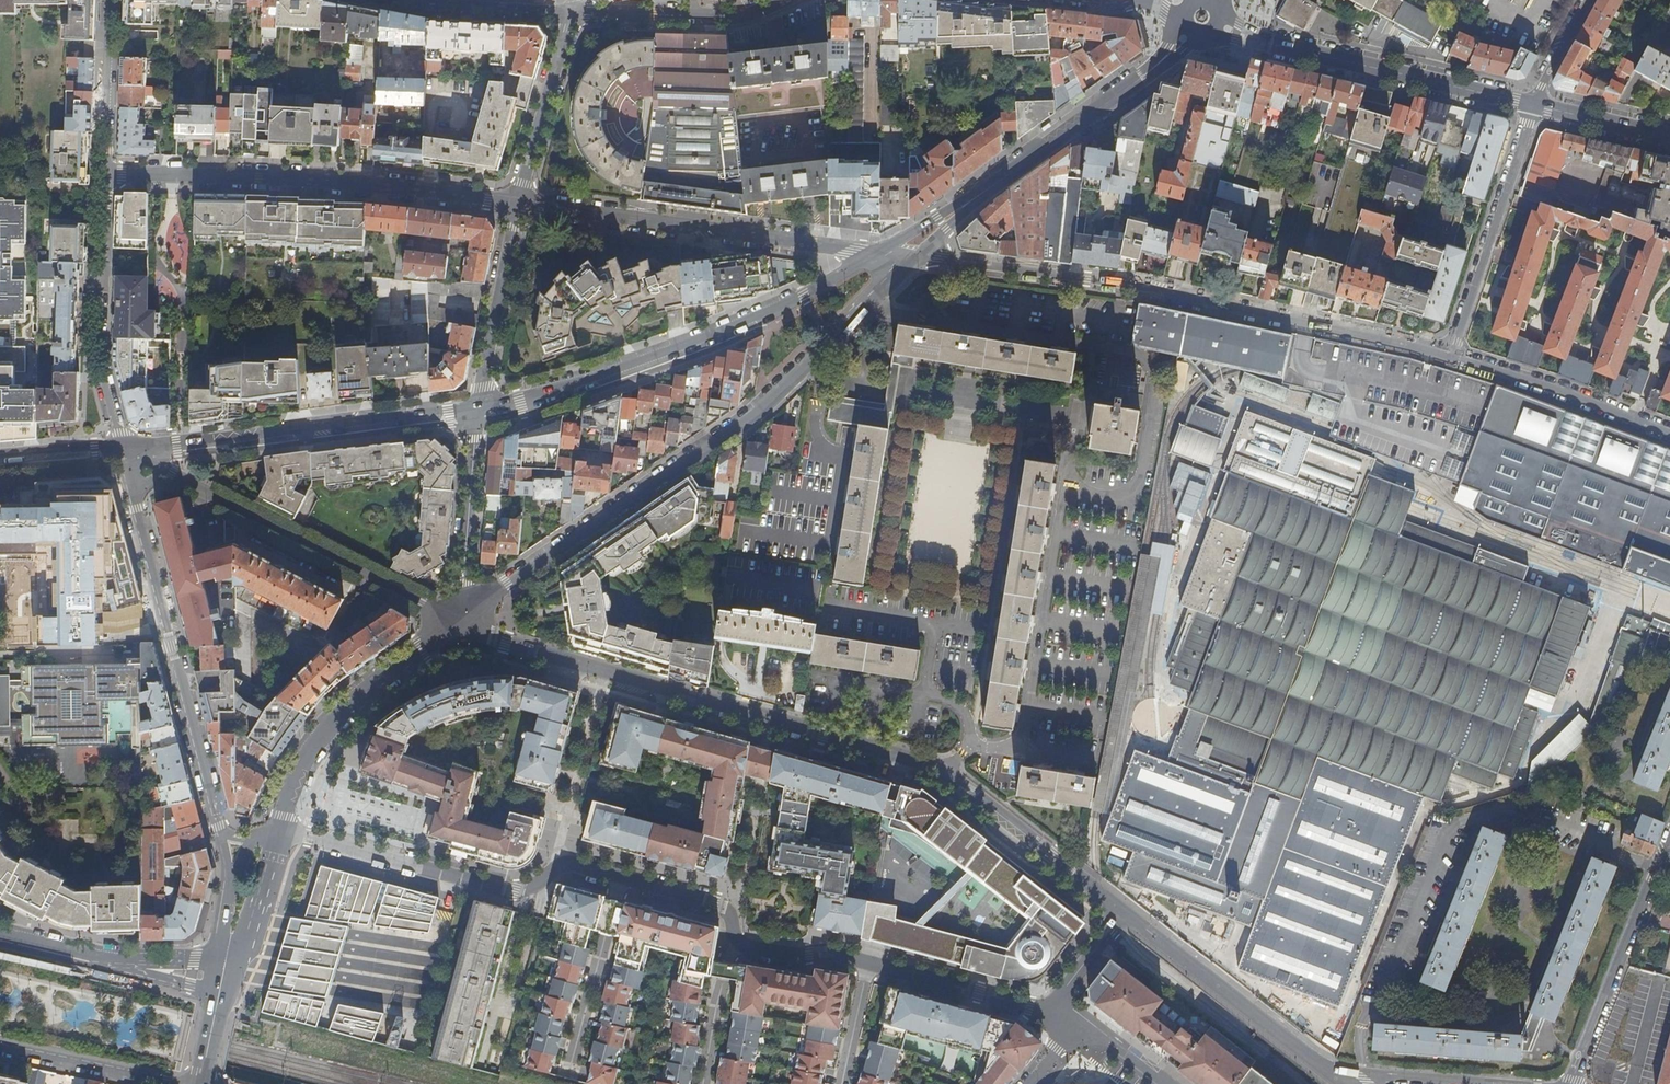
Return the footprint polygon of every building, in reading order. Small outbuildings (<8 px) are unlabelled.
[(17,15),(17,0),(0,0),(0,15),(17,15)] [(94,0),(68,0),(68,3),(71,3),(70,26),(68,26),(68,40),(84,41),(93,41),(94,0)] [(179,0),(127,0),(127,24),(154,25),(154,2),(179,2),(179,0)] [(193,9),(207,10),(207,5),(207,0),(193,0),(193,9)] [(234,0),(207,0),(207,5),(207,10),(212,10),(212,9),(216,10),(216,22),(234,23),(234,17),(234,0)] [(249,0),(234,0),(234,17),(248,17),(248,13),(249,0)] [(264,0),(249,0),(248,13),(252,13),(252,6),(263,6),(264,0)] [(278,0),(264,0),(263,6),(262,37),(276,38),(277,24),(278,8),(278,0)] [(324,0),(278,0),(278,8),(277,24),(303,26),(323,27),(324,0)] [(348,41),(348,34),(348,31),(350,5),(338,2),(329,0),(324,0),(323,27),(322,39),(348,41)] [(849,17),(862,17),(862,26),(874,26),(874,17),(881,17),(882,0),(849,0),(849,17)] [(881,17),(881,31),(884,31),(884,28),(891,28),(891,13),(899,12),(900,0),(882,0),(881,17)] [(899,12),(899,45),(937,44),(937,38),(938,0),(900,0),(899,12)] [(937,38),(952,38),(951,0),(938,0),(937,38)] [(952,38),(952,42),(993,41),(993,45),(1002,46),(1002,50),(1013,50),(1013,44),(1011,6),(961,0),(960,0),(951,0),(952,38)] [(1278,16),(1304,30),(1318,6),(1307,0),(1287,0),(1285,4),(1278,16)] [(1430,47),(1436,36),(1443,23),(1403,0),(1350,0),(1364,7),(1371,11),(1373,9),(1377,11),(1396,22),(1395,24),(1393,27),(1430,47)] [(1622,0),(1597,0),(1597,1),(1593,9),(1611,19),(1622,0)] [(381,35),(382,11),(366,8),(361,7),(350,5),(348,31),(362,31),(361,34),(361,39),(362,39),(362,38),(380,39),(380,35),(381,35)] [(1029,8),(1011,6),(1013,44),(1013,50),(1013,53),(1051,52),(1051,50),(1049,35),(1047,10),(1029,8)] [(1603,35),(1611,19),(1593,9),(1589,16),(1584,25),(1603,35)] [(1067,13),(1047,10),(1049,35),(1085,39),(1088,15),(1067,13)] [(428,45),(429,19),(411,16),(400,14),(382,11),(381,35),(381,40),(389,41),(389,46),(394,46),(393,52),(401,53),(402,44),(428,45)] [(1110,18),(1088,15),(1085,39),(1103,41),(1103,36),(1116,34),(1118,39),(1106,42),(1088,55),(1105,77),(1126,62),(1139,52),(1142,50),(1135,21),(1130,21),(1110,18)] [(849,39),(849,17),(832,17),(832,40),(849,40),(849,39)] [(506,49),(507,24),(496,23),(480,22),(443,20),(429,19),(428,45),(427,57),(427,72),(426,75),(440,75),(441,53),(444,50),(490,53),(492,57),(492,64),(505,65),(506,49)] [(523,76),(536,79),(548,37),(540,26),(526,25),(507,24),(506,49),(518,50),(519,53),(515,68),(513,68),(511,74),(523,76)] [(1594,51),(1603,35),(1584,25),(1581,31),(1575,41),(1590,49),(1594,51)] [(641,199),(641,201),(679,206),(730,213),(748,215),(747,205),(744,183),(743,171),(737,117),(735,102),(730,54),(727,33),(656,31),(656,42),(655,67),(655,77),(655,81),(654,110),(646,163),(643,189),(641,199)] [(1463,56),(1471,59),(1478,43),(1480,40),(1459,31),(1454,44),(1449,54),(1461,59),(1463,56)] [(849,39),(849,40),(848,78),(847,142),(863,142),(864,39),(849,39)] [(828,40),(828,43),(829,77),(848,78),(849,40),(832,40),(828,40)] [(93,59),(93,41),(84,41),(84,58),(93,59)] [(1579,70),(1590,49),(1575,41),(1564,61),(1554,81),(1557,89),(1565,90),(1573,92),(1584,73),(1579,70)] [(624,185),(643,189),(646,163),(646,160),(643,160),(642,163),(629,159),(618,152),(613,147),(608,141),(603,130),(601,118),(601,110),(605,96),(610,87),(616,80),(627,73),(638,69),(655,67),(656,42),(634,43),(625,45),(620,47),(607,55),(603,58),(591,69),(585,80),(577,100),(575,118),(580,141),(587,155),(596,167),(601,171),(604,174),(619,183),(624,185)] [(620,47),(625,45),(624,42),(610,48),(600,55),(603,58),(607,55),(620,47)] [(828,43),(730,54),(735,102),(737,117),(790,110),(829,105),(829,77),(828,43)] [(1521,46),(1515,44),(1514,52),(1478,43),(1471,59),(1467,68),(1490,73),(1505,76),(1520,48),(1521,46)] [(345,80),(361,81),(363,46),(347,45),(345,80)] [(899,46),(881,46),(881,61),(899,61),(899,46)] [(1634,71),(1638,73),(1669,90),(1669,60),(1652,50),(1647,47),(1637,65),(1634,71)] [(1084,92),(1098,82),(1105,77),(1088,55),(1084,48),(1071,55),(1069,56),(1079,79),(1084,92)] [(1536,56),(1520,48),(1505,76),(1516,79),(1521,78),(1524,78),(1536,56)] [(1051,52),(1052,64),(1059,61),(1069,56),(1071,55),(1071,52),(1051,50),(1051,52)] [(1063,64),(1071,83),(1079,79),(1069,56),(1059,61),(1060,66),(1063,64)] [(260,68),(261,57),(247,57),(246,68),(260,68)] [(427,72),(427,57),(420,57),(420,61),(419,61),(418,71),(427,72)] [(1623,57),(1619,64),(1600,99),(1610,101),(1617,102),(1625,86),(1621,84),(1626,74),(1631,76),(1634,71),(1637,65),(1623,57)] [(94,76),(95,59),(93,59),(84,58),(67,58),(67,67),(77,68),(79,71),(78,75),(94,76)] [(126,58),(122,58),(122,73),(121,86),(146,87),(147,74),(141,74),(141,71),(147,71),(147,59),(126,58)] [(1256,87),(1259,87),(1266,62),(1262,62),(1261,61),(1252,59),(1251,64),(1248,73),(1243,93),(1246,94),(1247,90),(1255,93),(1256,87)] [(1059,61),(1052,64),(1054,89),(1065,84),(1060,66),(1059,61)] [(1147,130),(1170,135),(1173,123),(1187,62),(1175,73),(1154,94),(1154,95),(1147,130)] [(1210,99),(1218,69),(1187,62),(1173,123),(1182,125),(1185,113),(1189,114),(1194,95),(1210,99)] [(1250,121),(1260,123),(1264,105),(1268,106),(1268,108),(1270,108),(1270,107),(1283,111),(1285,104),(1295,69),(1290,68),(1273,64),(1266,62),(1259,87),(1256,97),(1254,105),(1250,121)] [(1597,77),(1596,79),(1587,96),(1592,97),(1600,99),(1619,64),(1615,62),(1605,81),(1597,77)] [(70,75),(78,75),(79,71),(77,68),(67,67),(67,75),(70,75)] [(1243,93),(1248,73),(1218,67),(1218,69),(1210,99),(1208,108),(1207,111),(1237,117),(1243,93)] [(1587,67),(1584,73),(1573,92),(1579,94),(1587,96),(1596,79),(1591,77),(1594,71),(1587,67)] [(1295,69),(1285,104),(1299,108),(1301,102),(1309,73),(1304,72),(1295,69)] [(1309,73),(1301,102),(1314,106),(1315,104),(1323,76),(1318,75),(1309,73)] [(94,84),(94,76),(78,75),(78,80),(77,82),(70,82),(67,82),(67,91),(94,92),(94,84)] [(517,108),(527,110),(536,79),(523,76),(517,98),(504,96),(505,83),(491,82),(474,144),(425,138),(425,143),(424,160),(439,162),(498,170),(498,171),(499,171),(503,157),(517,108)] [(1322,107),(1330,109),(1339,80),(1335,79),(1323,76),(1315,104),(1323,106),(1322,107)] [(426,81),(379,79),(377,104),(397,105),(397,106),(405,107),(405,106),(425,107),(426,81)] [(1055,101),(1056,112),(1065,106),(1084,92),(1079,79),(1071,83),(1066,86),(1065,84),(1054,89),(1055,101)] [(1346,129),(1353,131),(1363,100),(1367,86),(1354,83),(1339,80),(1330,109),(1326,124),(1333,126),(1340,102),(1345,104),(1345,105),(1347,108),(1351,109),(1346,129)] [(146,87),(121,86),(121,95),(120,108),(141,108),(144,109),(145,95),(152,95),(160,96),(160,87),(146,87)] [(271,131),(273,106),(274,89),(259,89),(259,97),(257,131),(271,131)] [(94,103),(94,92),(67,91),(67,110),(93,111),(94,103)] [(1027,133),(1027,131),(1032,129),(1034,128),(1036,125),(1036,122),(1036,121),(1040,121),(1040,124),(1056,112),(1055,101),(1031,102),(1030,94),(1016,95),(1016,112),(1017,131),(1018,140),(1027,133)] [(164,109),(164,100),(152,100),(152,95),(145,95),(144,109),(163,109),(164,109)] [(881,95),(881,124),(896,124),(896,95),(881,95)] [(1147,130),(1154,95),(1138,106),(1122,118),(1119,137),(1144,142),(1147,130)] [(245,96),(232,96),(231,104),(231,112),(230,133),(230,139),(243,140),(245,112),(245,96)] [(243,140),(257,141),(257,131),(259,97),(245,96),(245,112),(243,140)] [(230,133),(231,112),(231,104),(228,103),(228,110),(221,109),(221,105),(223,105),(223,98),(217,98),(217,107),(216,133),(230,133)] [(1408,148),(1413,136),(1415,129),(1416,127),(1420,128),(1419,131),(1421,131),(1423,126),(1431,102),(1423,100),(1415,98),(1411,109),(1404,132),(1400,146),(1408,148)] [(1388,128),(1394,108),(1363,100),(1353,131),(1342,169),(1330,212),(1318,253),(1316,259),(1307,290),(1309,290),(1309,289),(1337,297),(1346,268),(1359,224),(1363,210),(1367,198),(1371,185),(1388,128)] [(1254,105),(1249,104),(1243,102),(1238,121),(1249,125),(1250,121),(1254,105)] [(1421,131),(1419,137),(1429,141),(1439,144),(1440,143),(1452,107),(1443,104),(1431,102),(1423,126),(1421,131)] [(362,147),(375,148),(376,138),(376,122),(377,106),(367,106),(367,103),(364,103),(364,108),(362,139),(362,147)] [(343,110),(343,107),(317,105),(317,108),(314,140),(314,144),(340,145),(341,137),(343,110)] [(1207,111),(1208,108),(1197,105),(1195,112),(1194,111),(1178,172),(1174,174),(1161,171),(1155,194),(1184,201),(1193,164),(1207,111)] [(1411,109),(1395,105),(1394,108),(1388,128),(1404,132),(1411,109)] [(216,140),(216,133),(217,107),(178,106),(177,139),(216,140)] [(314,140),(317,108),(273,106),(271,131),(271,141),(281,142),(281,131),(289,132),(288,142),(307,143),(308,140),(314,140)] [(341,137),(362,139),(364,108),(355,107),(354,110),(343,110),(341,137)] [(1452,107),(1440,143),(1459,149),(1464,135),(1466,135),(1474,112),(1466,110),(1452,107)] [(141,108),(120,108),(120,117),(120,124),(143,125),(143,122),(140,122),(141,108)] [(92,132),(93,111),(67,110),(66,132),(89,132),(92,132)] [(983,127),(983,130),(984,132),(1001,120),(1001,111),(1001,110),(1000,110),(981,124),(983,127)] [(1001,120),(1002,132),(1017,131),(1016,112),(1006,112),(1006,110),(1001,111),(1001,120)] [(1466,135),(1462,150),(1467,152),(1475,154),(1487,115),(1482,114),(1474,112),(1466,135)] [(1462,194),(1484,200),(1508,125),(1503,119),(1497,117),(1487,115),(1475,154),(1473,161),(1469,172),(1462,194)] [(1119,137),(1122,118),(1106,130),(1087,143),(1087,144),(1083,177),(1102,180),(1101,191),(1133,195),(1136,181),(1112,176),(1114,167),(1119,137)] [(955,152),(955,185),(981,167),(1003,150),(1002,132),(1001,120),(984,132),(983,130),(963,144),(963,146),(960,148),(960,151),(955,152)] [(119,156),(145,156),(146,125),(143,125),(120,124),(119,140),(119,156)] [(1421,131),(1419,131),(1415,129),(1413,136),(1419,138),(1419,137),(1421,131)] [(1540,135),(1525,180),(1543,186),(1550,165),(1562,169),(1566,156),(1572,157),(1574,150),(1577,151),(1575,156),(1582,159),(1584,154),(1589,138),(1566,133),(1547,129),(1540,135)] [(89,132),(66,132),(53,132),(52,174),(52,175),(53,175),(53,180),(82,181),(82,176),(88,176),(89,147),(89,132)] [(1415,150),(1419,138),(1413,136),(1408,148),(1415,150)] [(394,162),(424,165),(424,160),(425,143),(410,142),(410,139),(401,138),(401,142),(398,142),(398,138),(391,137),(391,140),(376,138),(375,148),(374,160),(382,161),(394,162)] [(1144,142),(1119,137),(1114,167),(1138,172),(1144,142)] [(1615,164),(1614,169),(1624,173),(1626,168),(1633,149),(1613,144),(1589,138),(1584,154),(1594,157),(1593,162),(1599,164),(1601,159),(1615,164)] [(910,180),(910,218),(927,206),(932,202),(949,190),(955,185),(955,152),(955,148),(949,140),(926,157),(932,165),(924,171),(917,156),(916,157),(910,158),(910,180)] [(829,195),(829,226),(856,230),(870,232),(881,233),(881,180),(881,165),(881,142),(863,142),(847,142),(829,142),(829,160),(829,195)] [(1079,146),(1071,148),(1069,168),(1077,169),(1076,177),(1083,177),(1087,144),(1079,146)] [(910,150),(910,158),(916,157),(917,156),(924,152),(918,145),(910,150)] [(1061,153),(1051,160),(1049,191),(1055,192),(1056,176),(1068,174),(1069,168),(1071,148),(1072,145),(1061,153)] [(1631,177),(1639,179),(1645,152),(1640,151),(1633,149),(1626,168),(1633,169),(1631,177)] [(1543,186),(1525,180),(1522,188),(1574,205),(1571,213),(1574,215),(1593,162),(1582,159),(1575,156),(1577,151),(1574,150),(1572,157),(1566,156),(1562,169),(1550,165),(1543,186)] [(1467,152),(1464,159),(1473,161),(1475,154),(1467,152)] [(1645,152),(1639,179),(1637,187),(1621,181),(1624,173),(1614,169),(1607,167),(1593,205),(1613,212),(1650,224),(1651,219),(1661,222),(1660,227),(1669,231),(1669,158),(1645,152)] [(1469,172),(1473,161),(1464,159),(1461,169),(1469,172)] [(744,183),(747,205),(790,200),(829,195),(829,160),(743,171),(744,183)] [(1017,246),(1019,257),(1032,259),(1045,261),(1049,191),(1051,160),(1030,175),(1010,190),(1015,225),(1017,246)] [(1342,169),(1315,161),(1303,204),(1330,212),(1342,169)] [(1593,205),(1607,167),(1599,164),(1593,162),(1574,215),(1575,215),(1588,219),(1591,212),(1593,205)] [(1220,180),(1222,172),(1193,164),(1184,201),(1179,216),(1175,232),(1170,255),(1179,258),(1178,261),(1189,264),(1189,261),(1199,263),(1202,249),(1213,207),(1216,195),(1220,180)] [(1138,172),(1114,167),(1112,176),(1136,181),(1138,172)] [(1428,180),(1393,168),(1386,190),(1386,192),(1420,203),(1428,180)] [(623,188),(624,185),(619,183),(604,174),(601,171),(599,174),(610,182),(623,188)] [(881,180),(881,233),(900,223),(900,218),(910,218),(910,180),(881,180)] [(1255,208),(1259,192),(1220,180),(1216,195),(1255,208)] [(1367,198),(1382,203),(1386,192),(1386,190),(1371,185),(1367,198)] [(990,206),(976,219),(989,231),(991,233),(999,240),(1015,225),(1010,190),(995,201),(990,206)] [(1049,191),(1045,261),(1051,262),(1059,262),(1066,193),(1055,192),(1049,191)] [(148,244),(149,194),(127,193),(127,202),(120,202),(118,243),(148,244)] [(211,195),(196,194),(195,225),(195,236),(220,237),(220,217),(223,217),(222,232),(247,232),(248,195),(238,195),(211,195)] [(298,239),(303,239),(304,198),(269,196),(248,195),(247,232),(247,235),(267,236),(267,237),(298,237),(298,239)] [(334,241),(335,201),(316,199),(304,198),(303,239),(318,239),(318,240),(334,241)] [(16,320),(16,319),(16,316),(26,315),(26,280),(16,280),(16,276),(16,244),(16,240),(26,240),(26,205),(16,205),(16,201),(16,200),(0,200),(0,320),(10,320),(16,320)] [(366,229),(367,204),(351,203),(335,201),(334,241),(366,241),(366,229)] [(1664,237),(1663,240),(1654,236),(1657,226),(1650,224),(1613,212),(1610,220),(1601,217),(1599,223),(1588,219),(1575,215),(1574,215),(1571,213),(1541,203),(1537,214),(1532,212),(1503,301),(1492,332),(1513,339),(1507,358),(1537,368),(1544,351),(1564,359),(1558,374),(1588,386),(1594,370),(1614,378),(1608,394),(1617,397),(1621,394),(1625,382),(1633,385),(1632,390),(1640,394),(1649,373),(1640,369),(1639,373),(1630,369),(1627,377),(1624,376),(1626,371),(1619,368),(1629,343),(1664,252),(1667,249),(1669,250),(1669,239),(1664,237)] [(408,234),(411,209),(389,206),(385,206),(367,204),(366,229),(382,231),(382,234),(385,235),(385,231),(408,234)] [(1613,212),(1593,205),(1591,212),(1588,219),(1599,223),(1601,217),(1610,220),(1613,212)] [(1453,223),(1457,211),(1443,206),(1439,218),(1453,223)] [(1231,262),(1240,264),(1247,239),(1248,233),(1228,227),(1232,212),(1213,207),(1202,249),(1232,257),(1231,262)] [(451,237),(454,214),(431,211),(411,209),(408,234),(428,236),(427,240),(431,240),(432,236),(451,239),(451,237)] [(1337,297),(1380,310),(1382,303),(1390,280),(1397,259),(1404,237),(1399,235),(1393,225),(1395,219),(1379,215),(1363,210),(1359,224),(1380,230),(1382,230),(1388,241),(1387,242),(1384,249),(1386,250),(1384,256),(1381,255),(1375,277),(1346,268),(1337,297)] [(1414,220),(1450,232),(1453,223),(1439,218),(1417,211),(1414,220)] [(470,251),(491,254),(496,230),(488,219),(471,216),(454,214),(451,237),(459,238),(467,239),(467,237),(471,238),(472,240),(470,251)] [(962,250),(999,255),(1000,243),(1000,242),(991,240),(987,237),(991,233),(989,231),(976,219),(966,229),(958,237),(962,250)] [(1121,255),(1139,260),(1141,251),(1148,224),(1128,219),(1124,239),(1121,255)] [(1408,223),(1403,222),(1400,233),(1405,234),(1408,223)] [(1408,223),(1405,234),(1404,237),(1397,259),(1438,272),(1445,248),(1409,237),(1413,225),(1408,223)] [(1141,251),(1169,258),(1170,255),(1175,232),(1148,224),(1141,251)] [(68,263),(84,263),(84,260),(85,233),(79,233),(80,227),(52,226),(51,262),(68,263)] [(1119,267),(1121,255),(1124,239),(1102,237),(1102,235),(1094,234),(1094,236),(1075,234),(1072,262),(1087,264),(1119,267)] [(459,238),(451,237),(451,239),(450,245),(450,249),(457,250),(459,238)] [(1246,271),(1246,274),(1264,278),(1265,274),(1272,250),(1274,244),(1256,239),(1255,241),(1247,239),(1240,264),(1239,269),(1246,271)] [(1000,243),(999,255),(1019,257),(1017,246),(1000,243)] [(1443,323),(1467,252),(1446,246),(1445,248),(1438,272),(1435,280),(1424,317),(1443,323)] [(462,282),(485,284),(489,266),(491,254),(470,251),(467,259),(465,259),(464,265),(466,265),(462,282)] [(1316,259),(1289,251),(1288,255),(1282,277),(1280,282),(1307,290),(1316,259)] [(439,278),(446,279),(449,257),(406,252),(405,262),(404,274),(410,274),(412,271),(415,272),(417,275),(432,277),(435,274),(438,274),(439,278)] [(716,303),(757,297),(757,294),(771,292),(767,257),(752,258),(752,254),(721,258),(712,259),(716,303)] [(659,312),(684,305),(681,266),(671,266),(664,269),(664,271),(656,274),(655,270),(651,272),(649,260),(639,262),(640,265),(622,271),(616,257),(607,261),(608,265),(596,269),(588,260),(580,266),(582,270),(572,279),(568,274),(565,276),(562,271),(553,281),(556,283),(544,297),(539,293),(537,304),(540,304),(535,330),(531,330),(534,339),(537,337),(543,356),(541,357),(543,361),(555,357),(554,353),(575,346),(569,332),(571,318),(579,311),(576,308),(585,302),(592,310),(599,306),(598,303),(610,298),(614,307),(623,303),(623,300),(630,297),(635,308),(642,307),(642,304),(656,299),(659,312)] [(684,305),(684,307),(716,303),(712,259),(682,263),(681,266),(684,305)] [(403,281),(404,274),(405,262),(397,261),(395,280),(403,281)] [(83,302),(84,263),(68,263),(51,262),(38,262),(38,320),(59,321),(58,343),(55,343),(54,356),(57,356),(56,386),(53,386),(52,390),(38,390),(37,423),(60,421),(63,420),(78,419),(80,383),(81,345),(82,318),(83,302)] [(373,262),(365,262),(364,273),(373,273),(373,262)] [(1274,286),(1279,287),(1280,282),(1282,277),(1265,274),(1264,278),(1259,297),(1269,300),(1274,286)] [(117,325),(116,338),(149,339),(171,340),(172,314),(147,313),(148,276),(114,275),(114,286),(117,286),(117,301),(120,301),(119,325),(117,325)] [(389,326),(390,279),(373,277),(373,301),(372,326),(389,326)] [(1382,303),(1424,317),(1435,280),(1433,279),(1428,292),(1390,280),(1382,303)] [(429,323),(429,320),(429,306),(429,295),(429,283),(412,282),(413,324),(429,323)] [(441,295),(482,298),(485,284),(462,282),(446,283),(429,283),(429,295),(441,295)] [(429,306),(439,308),(441,295),(429,295),(429,306)] [(1284,378),(1293,336),(1137,303),(1131,344),(1138,348),(1233,368),(1284,378)] [(449,323),(476,329),(479,315),(439,308),(429,306),(429,320),(449,323)] [(430,373),(431,394),(456,390),(466,380),(468,370),(471,356),(474,342),(476,329),(449,323),(448,332),(452,333),(450,344),(451,344),(450,351),(445,355),(444,362),(439,367),(430,368),(430,373)] [(900,324),(895,354),(913,357),(976,368),(1073,384),(1078,354),(1008,342),(918,327),(900,324)] [(1411,359),(1293,333),(1293,336),(1284,378),(1283,383),(1291,385),(1315,390),(1317,386),(1343,396),(1344,396),(1402,409),(1479,433),(1497,385),(1411,359)] [(749,344),(740,404),(756,389),(764,335),(756,339),(749,343),(749,344)] [(115,362),(123,393),(144,388),(147,388),(148,388),(148,365),(149,339),(116,338),(115,362)] [(373,398),(371,377),(368,349),(368,342),(336,344),(340,401),(373,398)] [(371,377),(430,373),(430,368),(430,344),(368,349),(370,372),(371,377)] [(717,358),(709,415),(721,417),(722,409),(731,410),(732,403),(740,404),(749,344),(734,351),(732,352),(731,351),(717,358)] [(37,439),(37,423),(38,390),(15,390),(15,372),(26,372),(26,347),(15,347),(10,347),(0,347),(0,427),(0,430),(2,442),(36,439),(37,439)] [(888,389),(884,410),(892,411),(896,391),(900,365),(894,364),(895,354),(893,354),(888,389)] [(913,357),(895,354),(894,364),(900,365),(911,367),(913,357)] [(678,444),(678,447),(686,441),(695,435),(706,427),(709,415),(717,358),(710,360),(695,366),(689,368),(688,378),(686,388),(700,389),(700,388),(703,388),(702,398),(698,398),(696,409),(684,406),(683,411),(682,421),(678,444)] [(268,364),(245,364),(244,418),(261,416),(287,412),(300,410),(299,361),(283,360),(283,363),(268,362),(268,364)] [(1188,364),(1176,362),(1171,388),(1184,390),(1187,371),(1188,364)] [(224,421),(244,418),(245,364),(208,368),(208,375),(193,375),(193,386),(192,425),(224,421)] [(307,375),(309,400),(334,398),(332,373),(324,374),(324,370),(315,371),(316,374),(307,375)] [(1664,386),(1658,384),(1656,389),(1652,387),(1645,405),(1647,408),(1656,412),(1662,396),(1669,400),(1669,372),(1664,386)] [(1246,373),(1240,386),(1333,421),(1343,396),(1317,386),(1315,390),(1291,385),(1290,390),(1246,373)] [(675,376),(674,386),(672,399),(685,401),(686,388),(688,378),(675,376)] [(1625,382),(1623,387),(1632,390),(1633,385),(1625,382)] [(658,383),(656,392),(654,406),(671,409),(672,399),(674,386),(658,383)] [(1459,484),(1481,493),(1474,510),(1485,519),(1669,587),(1669,449),(1497,385),(1479,433),(1459,484)] [(156,429),(170,428),(170,406),(155,408),(153,404),(154,403),(153,399),(150,400),(147,388),(144,388),(123,393),(130,421),(143,430),(156,429)] [(640,389),(639,399),(637,410),(645,411),(644,421),(652,422),(652,419),(654,406),(656,392),(640,389)] [(581,429),(604,433),(601,451),(615,453),(617,438),(618,432),(620,419),(622,399),(623,393),(602,401),(584,408),(582,427),(581,429)] [(1402,409),(1344,396),(1331,428),(1328,434),(1428,473),(1459,484),(1479,433),(1402,409)] [(1092,436),(1090,448),(1132,455),(1134,443),(1135,443),(1140,411),(1121,408),(1123,398),(1116,397),(1115,407),(1096,404),(1091,436),(1092,436)] [(639,399),(622,399),(620,419),(636,420),(637,410),(639,399)] [(859,425),(834,581),(863,585),(880,486),(892,411),(884,410),(832,402),(829,420),(859,425)] [(1172,452),(1211,467),(1221,440),(1216,438),(1224,418),(1194,407),(1185,427),(1182,426),(1172,452)] [(1134,850),(1124,878),(1253,927),(1239,967),(1340,1005),(1343,997),(1424,793),(1440,800),(1452,771),(1493,786),(1499,772),(1513,777),(1538,711),(1533,710),(1534,706),(1535,704),(1524,700),(1528,690),(1553,699),(1554,699),(1588,607),(1521,582),(1527,567),(1404,520),(1407,513),(1410,503),(1415,492),(1369,475),(1373,467),(1376,459),(1246,411),(1224,471),(1227,472),(1211,516),(1214,517),(1181,604),(1190,608),(1168,665),(1178,669),(1172,683),(1196,692),(1190,707),(1192,707),(1188,717),(1183,730),(1181,735),(1179,734),(1168,761),(1136,749),(1102,838),(1134,850)] [(543,423),(519,432),(519,454),(517,467),(530,468),(556,469),(558,457),(560,439),(563,419),(563,415),(543,423)] [(772,426),(774,417),(760,430),(757,432),(755,444),(747,443),(743,468),(765,472),(766,468),(769,448),(772,426)] [(1216,438),(1221,440),(1228,420),(1224,418),(1216,438)] [(666,443),(678,444),(682,421),(669,419),(669,421),(666,443)] [(562,446),(579,448),(581,429),(582,427),(576,426),(576,424),(575,424),(575,421),(568,420),(568,423),(566,423),(562,446)] [(649,441),(648,451),(665,453),(666,443),(669,421),(666,421),(665,428),(651,427),(650,433),(649,441)] [(795,429),(772,426),(769,448),(771,448),(771,451),(777,452),(777,449),(792,451),(795,429)] [(505,437),(502,494),(514,494),(517,467),(519,454),(519,432),(512,435),(505,437)] [(633,439),(640,440),(649,441),(650,433),(634,432),(634,434),(633,439)] [(489,467),(487,494),(502,494),(505,437),(499,439),(490,451),(489,467)] [(615,453),(614,465),(613,470),(624,472),(625,469),(636,470),(637,469),(639,454),(647,455),(648,451),(649,441),(640,440),(639,449),(621,446),(622,438),(617,438),(615,453)] [(391,445),(393,474),(405,473),(419,470),(426,476),(425,476),(421,531),(424,531),(423,546),(411,552),(403,548),(400,554),(394,559),(396,562),(392,568),(413,579),(421,574),(422,576),(430,572),(429,570),(435,567),(436,569),(444,564),(443,562),(449,558),(452,524),(449,524),(450,518),(452,518),(454,491),(453,490),(454,477),(456,477),(456,464),(454,462),(454,459),(448,452),(449,451),(445,447),(443,448),(436,441),(432,442),(430,439),(419,440),(419,442),(405,444),(405,443),(391,445)] [(334,452),(337,486),(349,485),(349,481),(370,479),(370,482),(388,481),(387,474),(393,474),(391,445),(390,443),(380,444),(369,446),(370,447),(362,448),(356,449),(355,447),(345,448),(334,449),(334,452)] [(735,453),(733,449),(720,458),(716,480),(729,482),(732,482),(736,456),(735,453)] [(334,452),(312,454),(313,482),(325,481),(325,488),(337,486),(334,452)] [(303,455),(271,459),(274,483),(264,503),(296,519),(307,497),(297,493),(302,483),(313,482),(312,454),(303,455)] [(558,457),(556,469),(565,470),(576,471),(577,467),(578,460),(558,457)] [(577,467),(576,471),(574,487),(610,492),(613,470),(614,465),(605,464),(604,469),(586,466),(587,461),(578,460),(577,467)] [(1027,460),(984,726),(1014,731),(1017,714),(1023,674),(1031,625),(1038,581),(1044,541),(1053,489),(1057,465),(1027,460)] [(517,467),(514,494),(524,495),(534,495),(533,481),(530,481),(530,468),(517,467)] [(1170,488),(1197,495),(1202,475),(1174,469),(1170,488)] [(565,477),(562,477),(563,499),(563,503),(560,524),(562,526),(569,521),(572,504),(573,494),(574,487),(576,471),(565,470),(565,477)] [(533,481),(534,495),(534,499),(563,499),(562,477),(533,478),(533,481)] [(639,513),(658,540),(668,533),(670,536),(693,521),(698,487),(691,477),(657,501),(639,513)] [(715,490),(715,491),(727,493),(729,482),(716,480),(715,490)] [(63,645),(99,644),(99,579),(133,579),(126,548),(115,503),(111,489),(109,486),(106,483),(102,481),(62,485),(62,505),(61,541),(63,645)] [(693,521),(695,519),(695,517),(710,518),(713,501),(715,491),(715,490),(698,487),(693,521)] [(715,491),(713,501),(726,503),(726,502),(727,498),(727,493),(715,491)] [(487,494),(485,517),(500,518),(500,517),(502,494),(487,494)] [(572,504),(569,521),(582,512),(585,495),(573,494),(572,504)] [(156,504),(193,647),(202,647),(214,646),(220,646),(203,582),(196,556),(181,498),(156,504)] [(731,538),(735,512),(736,511),(738,504),(726,502),(726,503),(721,536),(731,538)] [(1170,502),(1170,524),(1188,524),(1187,502),(1170,502)] [(62,505),(25,505),(0,505),(0,542),(21,542),(61,541),(62,505)] [(602,578),(621,565),(624,570),(645,557),(641,551),(658,540),(639,513),(561,567),(570,581),(567,583),(571,608),(575,631),(578,632),(574,648),(576,649),(609,658),(609,656),(646,666),(645,669),(655,672),(669,676),(674,642),(657,637),(659,632),(630,624),(628,629),(609,624),(602,578)] [(512,518),(500,517),(500,518),(499,529),(511,530),(512,518)] [(497,552),(519,553),(521,532),(522,518),(512,518),(511,530),(499,529),(498,542),(497,552)] [(235,541),(235,528),(225,528),(225,544),(235,541)] [(483,541),(481,562),(496,563),(497,552),(498,542),(491,541),(492,532),(483,531),(482,541),(483,541)] [(235,544),(207,553),(207,554),(206,554),(212,579),(219,577),(220,581),(225,579),(236,579),(236,557),(235,544)] [(236,668),(236,676),(251,684),(251,618),(250,617),(251,606),(311,636),(313,636),(315,635),(316,635),(318,633),(321,625),(330,629),(344,599),(235,544),(236,557),(236,579),(236,668)] [(202,554),(196,556),(203,582),(209,580),(212,579),(206,554),(207,554),(207,553),(202,554)] [(33,554),(23,554),(23,569),(33,569),(33,554)] [(1141,554),(1095,811),(1100,812),(1104,813),(1127,689),(1132,690),(1136,691),(1160,557),(1155,557),(1145,555),(1141,554)] [(375,598),(357,592),(351,610),(358,607),(362,614),(377,606),(383,601),(376,597),(375,598)] [(358,607),(351,610),(348,622),(361,615),(362,614),(358,607)] [(370,626),(385,648),(397,641),(410,632),(410,617),(393,607),(391,611),(370,626)] [(720,609),(716,636),(725,638),(759,643),(769,644),(770,645),(809,650),(812,651),(815,633),(816,624),(773,617),(773,613),(775,614),(775,609),(764,607),(764,612),(765,612),(765,616),(720,609)] [(1598,726),(1606,718),(1608,714),(1618,701),(1621,696),(1624,691),(1631,678),(1637,665),(1651,629),(1669,636),(1669,624),(1654,618),(1652,622),(1627,614),(1621,631),(1622,631),(1589,723),(1598,726)] [(339,659),(350,674),(369,660),(385,648),(370,626),(369,626),(350,639),(351,641),(349,643),(347,647),(341,645),(340,652),(340,653),(339,655),(339,657),(338,658),(339,658),(339,659)] [(815,633),(812,651),(811,658),(810,663),(915,680),(920,651),(815,633)] [(715,646),(675,639),(674,642),(669,676),(684,680),(694,683),(695,679),(709,683),(715,646)] [(143,656),(143,665),(143,684),(151,684),(151,683),(164,683),(160,665),(153,642),(143,642),(143,656)] [(331,643),(276,697),(285,701),(310,714),(317,706),(315,704),(339,679),(342,681),(350,674),(339,659),(339,658),(338,658),(339,657),(339,655),(340,653),(340,652),(331,643)] [(202,647),(204,670),(204,671),(226,670),(226,669),(225,648),(229,647),(229,645),(220,646),(214,646),(202,647)] [(29,665),(29,686),(33,686),(33,705),(38,705),(38,714),(23,714),(23,719),(11,719),(11,686),(23,686),(23,681),(9,681),(9,676),(0,676),(0,726),(24,726),(24,744),(110,744),(110,723),(103,724),(103,700),(143,700),(143,693),(143,684),(143,665),(29,665)] [(236,706),(236,699),(236,686),(236,676),(236,668),(226,669),(226,670),(204,671),(204,670),(195,671),(197,678),(205,710),(209,722),(221,722),(221,709),(236,709),(236,706)] [(435,811),(431,828),(428,837),(451,843),(449,850),(452,851),(475,857),(493,862),(506,865),(509,866),(511,866),(516,866),(519,865),(522,865),(523,864),(526,863),(527,861),(530,859),(531,857),(533,855),(534,854),(535,849),(544,820),(540,819),(511,811),(506,830),(467,819),(480,771),(454,762),(451,771),(403,754),(410,737),(414,734),(421,729),(429,724),(431,727),(446,720),(447,724),(473,716),(472,712),(481,711),(481,707),(512,706),(511,709),(518,710),(519,707),(540,713),(535,732),(528,731),(515,780),(548,789),(551,790),(567,733),(572,715),(578,692),(555,686),(520,676),(520,677),(514,676),(514,675),(511,675),(504,675),(500,675),(493,676),(485,676),(479,677),(475,678),(470,678),(462,680),(454,682),(444,685),(436,688),(429,691),(422,694),(416,697),(409,700),(402,704),(390,713),(387,716),(383,719),(379,723),(377,725),(380,727),(378,730),(377,736),(373,734),(359,772),(377,778),(393,784),(393,782),(419,791),(438,798),(444,799),(440,812),(435,811)] [(143,722),(143,732),(143,733),(175,724),(168,699),(164,683),(151,683),(151,684),(153,691),(143,693),(143,700),(143,703),(150,701),(152,706),(154,707),(157,718),(143,722)] [(246,697),(236,686),(236,706),(260,721),(268,710),(246,697)] [(1656,789),(1669,754),(1669,689),(1634,780),(1656,789)] [(1535,704),(1534,706),(1549,711),(1553,699),(1528,690),(1524,700),(1535,704)] [(795,709),(803,711),(805,697),(797,695),(795,709)] [(310,714),(285,701),(276,697),(268,710),(260,721),(250,737),(253,739),(280,756),(287,746),(302,725),(310,714)] [(603,845),(607,846),(629,852),(637,854),(645,856),(669,862),(695,870),(696,867),(705,870),(704,872),(723,877),(728,857),(722,855),(726,840),(733,842),(745,774),(770,781),(770,783),(784,787),(772,857),(771,868),(822,877),(814,927),(837,930),(862,934),(867,901),(845,897),(853,850),(851,850),(852,847),(840,845),(840,842),(821,839),(821,841),(804,838),(811,795),(839,803),(839,799),(883,812),(891,783),(891,782),(776,749),(775,752),(755,747),(750,745),(751,742),(685,722),(619,704),(611,733),(603,763),(636,772),(643,747),(715,768),(713,781),(709,780),(702,819),(706,820),(703,834),(680,827),(679,830),(624,815),(626,809),(593,800),(589,814),(582,839),(603,845)] [(1579,712),(1513,777),(1527,788),(1568,756),(1585,742),(1588,738),(1593,732),(1598,726),(1589,723),(1579,712)] [(221,722),(209,722),(213,740),(221,769),(221,765),(221,762),(221,732),(221,722)] [(175,724),(143,733),(143,741),(153,738),(156,747),(151,748),(152,750),(161,748),(176,745),(180,743),(178,735),(175,724)] [(237,810),(236,746),(236,732),(221,732),(221,762),(221,765),(221,769),(230,810),(237,810)] [(258,763),(271,771),(280,756),(253,739),(248,752),(260,760),(258,763)] [(185,762),(180,743),(176,745),(161,748),(152,750),(153,754),(157,753),(165,783),(161,785),(161,787),(165,786),(190,780),(185,762)] [(236,746),(237,810),(237,814),(249,817),(265,782),(267,778),(241,764),(241,756),(246,755),(246,746),(236,746)] [(1018,795),(1091,807),(1096,778),(1065,772),(1052,770),(1022,765),(1018,795)] [(193,792),(190,780),(165,786),(161,787),(162,790),(166,789),(169,798),(162,799),(164,806),(164,807),(166,806),(173,804),(195,799),(193,792)] [(883,812),(882,815),(891,818),(889,827),(914,834),(955,863),(957,860),(1031,918),(1007,948),(894,919),(897,905),(867,901),(862,934),(861,938),(975,968),(984,971),(1012,979),(1023,979),(1030,978),(1036,976),(1042,972),(1046,969),(1050,962),(1052,957),(1053,953),(1053,948),(1051,943),(1049,938),(1047,936),(1044,934),(1048,930),(1064,942),(1072,932),(1075,935),(1083,923),(1080,921),(1084,917),(986,841),(987,840),(927,792),(901,785),(900,786),(891,783),(883,812)] [(162,790),(161,787),(159,788),(162,799),(169,798),(166,789),(162,790)] [(159,788),(143,791),(142,804),(162,799),(159,788)] [(190,853),(208,849),(204,833),(202,825),(195,799),(173,804),(166,806),(166,830),(166,845),(166,859),(184,855),(190,853)] [(166,806),(164,807),(143,811),(143,830),(166,830),(166,806)] [(1631,824),(1626,822),(1621,841),(1651,854),(1664,821),(1642,812),(1638,821),(1635,820),(1634,825),(1636,826),(1633,835),(1627,833),(1631,824)] [(1421,979),(1444,988),(1506,835),(1483,826),(1421,979)] [(142,930),(143,940),(151,939),(158,939),(167,939),(167,916),(167,901),(167,895),(166,894),(166,885),(166,868),(166,859),(166,845),(166,830),(143,830),(142,845),(143,886),(143,891),(143,895),(157,895),(157,915),(142,916),(142,920),(142,930)] [(5,894),(3,898),(27,910),(46,920),(48,916),(79,927),(94,926),(95,931),(115,930),(142,930),(142,920),(142,916),(143,895),(143,891),(143,886),(94,887),(94,891),(78,891),(64,885),(67,880),(25,858),(22,862),(8,854),(0,842),(0,891),(5,894)] [(1113,848),(1107,864),(1125,870),(1130,854),(1113,848)] [(167,916),(167,939),(177,939),(185,939),(196,931),(203,906),(204,904),(209,886),(213,870),(208,849),(190,853),(184,855),(187,867),(187,869),(187,875),(184,885),(183,894),(177,913),(173,916),(167,916)] [(184,855),(166,859),(166,868),(166,885),(170,886),(170,867),(187,867),(184,855)] [(1593,856),(1530,1010),(1546,1016),(1552,1019),(1553,1019),(1615,865),(1593,856)] [(305,917),(315,918),(343,922),(349,923),(352,913),(371,916),(376,902),(381,904),(374,926),(428,933),(438,898),(321,866),(305,917)] [(566,921),(561,941),(585,947),(590,928),(596,929),(596,926),(599,927),(617,932),(617,935),(622,936),(615,964),(643,971),(650,944),(686,953),(678,981),(701,987),(704,974),(720,977),(724,977),(736,979),(736,982),(738,983),(735,1002),(733,1001),(731,1011),(734,1011),(762,1016),(765,1001),(771,1002),(770,1003),(803,1009),(803,1007),(808,1008),(808,1011),(811,1012),(809,1024),(810,1024),(818,1026),(839,1029),(849,974),(815,968),(813,975),(777,969),(739,963),(739,964),(727,962),(713,960),(715,945),(718,927),(700,922),(677,915),(676,917),(671,916),(666,914),(666,913),(632,903),(626,901),(625,904),(604,899),(604,896),(591,892),(567,886),(557,883),(548,916),(566,921)] [(167,895),(167,901),(171,903),(175,888),(170,886),(166,885),(166,894),(167,895)] [(143,895),(142,916),(157,915),(157,895),(143,895)] [(432,1057),(437,1058),(471,1068),(513,911),(496,907),(475,901),(432,1057)] [(352,913),(349,923),(368,925),(371,916),(352,913)] [(314,921),(291,918),(266,997),(289,1002),(291,995),(297,996),(298,993),(292,992),(314,921)] [(342,925),(314,921),(292,992),(298,993),(314,996),(326,997),(348,926),(342,925)] [(1052,957),(1064,942),(1048,930),(1044,934),(1047,936),(1049,938),(1051,943),(1053,948),(1053,953),(1052,957)] [(557,956),(556,959),(584,966),(589,948),(585,947),(561,941),(557,956)] [(556,962),(551,977),(578,984),(579,984),(584,966),(556,959),(556,962)] [(1111,959),(1088,988),(1090,1000),(1152,1048),(1153,1046),(1162,1053),(1160,1055),(1197,1083),(1237,1083),(1251,1066),(1255,1061),(1211,1026),(1203,1036),(1190,1026),(1186,1031),(1181,1027),(1176,1034),(1151,1014),(1163,1000),(1113,961),(1111,959)] [(643,971),(615,964),(610,981),(635,987),(638,988),(643,971)] [(550,976),(545,994),(571,1001),(573,1002),(578,984),(551,977),(550,976)] [(610,981),(607,980),(602,1000),(605,1001),(630,1007),(635,987),(610,981)] [(678,981),(674,980),(670,999),(699,1004),(701,987),(678,981)] [(890,988),(881,1022),(883,1022),(878,1043),(898,1049),(902,1050),(906,1035),(981,1055),(974,1081),(973,1081),(977,1083),(1009,1083),(1030,1058),(1042,1042),(1015,1021),(962,1007),(915,995),(890,988)] [(543,994),(538,1011),(564,1019),(566,1019),(571,1001),(545,994),(543,994)] [(289,1002),(266,997),(262,1011),(317,1026),(324,1002),(313,999),(297,996),(291,995),(289,1002)] [(699,1004),(670,999),(667,1019),(671,1020),(695,1024),(699,1004)] [(630,1007),(605,1001),(600,1020),(603,1021),(628,1028),(633,1008),(630,1007)] [(335,1012),(330,1030),(372,1041),(382,1013),(357,1008),(354,1016),(335,1012)] [(1546,1016),(1530,1010),(1521,1034),(1520,1049),(1532,1049),(1546,1016)] [(536,1011),(531,1029),(533,1029),(559,1036),(564,1019),(538,1011),(536,1011)] [(762,1016),(734,1011),(731,1027),(759,1032),(762,1016)] [(695,1024),(671,1020),(668,1040),(671,1041),(696,1045),(700,1025),(695,1024)] [(603,1021),(597,1041),(622,1048),(625,1049),(630,1029),(628,1028),(603,1021)] [(1521,1034),(1375,1022),(1373,1047),(1519,1058),(1520,1049),(1521,1034)] [(393,1024),(385,1045),(397,1048),(402,1026),(393,1024)] [(818,1026),(810,1024),(807,1039),(836,1045),(837,1036),(839,1029),(818,1026)] [(759,1032),(731,1027),(729,1042),(757,1047),(759,1032)] [(533,1029),(528,1047),(554,1054),(556,1055),(561,1037),(559,1036),(533,1029)] [(836,1045),(807,1039),(804,1055),(826,1059),(833,1060),(834,1052),(836,1045)] [(594,1040),(589,1060),(592,1061),(617,1068),(622,1048),(597,1041),(594,1040)] [(696,1045),(671,1041),(667,1062),(693,1066),(696,1066),(699,1046),(696,1045)] [(757,1047),(729,1042),(726,1058),(749,1062),(754,1063),(757,1047)] [(868,1057),(894,1065),(898,1049),(878,1043),(872,1042),(870,1050),(868,1057)] [(1659,1083),(1669,1083),(1669,1043),(1659,1083)] [(1153,1046),(1152,1048),(1156,1052),(1160,1055),(1162,1053),(1153,1046)] [(526,1047),(521,1064),(549,1072),(554,1054),(528,1047),(526,1047)] [(942,1068),(953,1070),(957,1049),(946,1047),(942,1068)] [(804,1055),(798,1054),(795,1069),(823,1075),(825,1067),(826,1059),(804,1055)] [(726,1058),(721,1057),(718,1072),(747,1077),(749,1062),(726,1058)] [(866,1065),(863,1073),(887,1080),(889,1080),(894,1065),(868,1057),(866,1065)] [(587,1082),(595,1083),(612,1083),(617,1068),(592,1061),(589,1075),(587,1082)] [(665,1061),(661,1081),(675,1083),(690,1083),(693,1066),(667,1062),(665,1061)] [(1251,1066),(1237,1083),(1273,1083),(1251,1066)] [(31,1068),(28,1083),(42,1083),(45,1071),(31,1068)] [(823,1075),(795,1069),(792,1083),(821,1083),(822,1082),(823,1075)] [(718,1072),(716,1083),(746,1083),(747,1077),(718,1072)] [(858,1083),(886,1083),(887,1080),(863,1073),(861,1073),(859,1082),(858,1083)]
